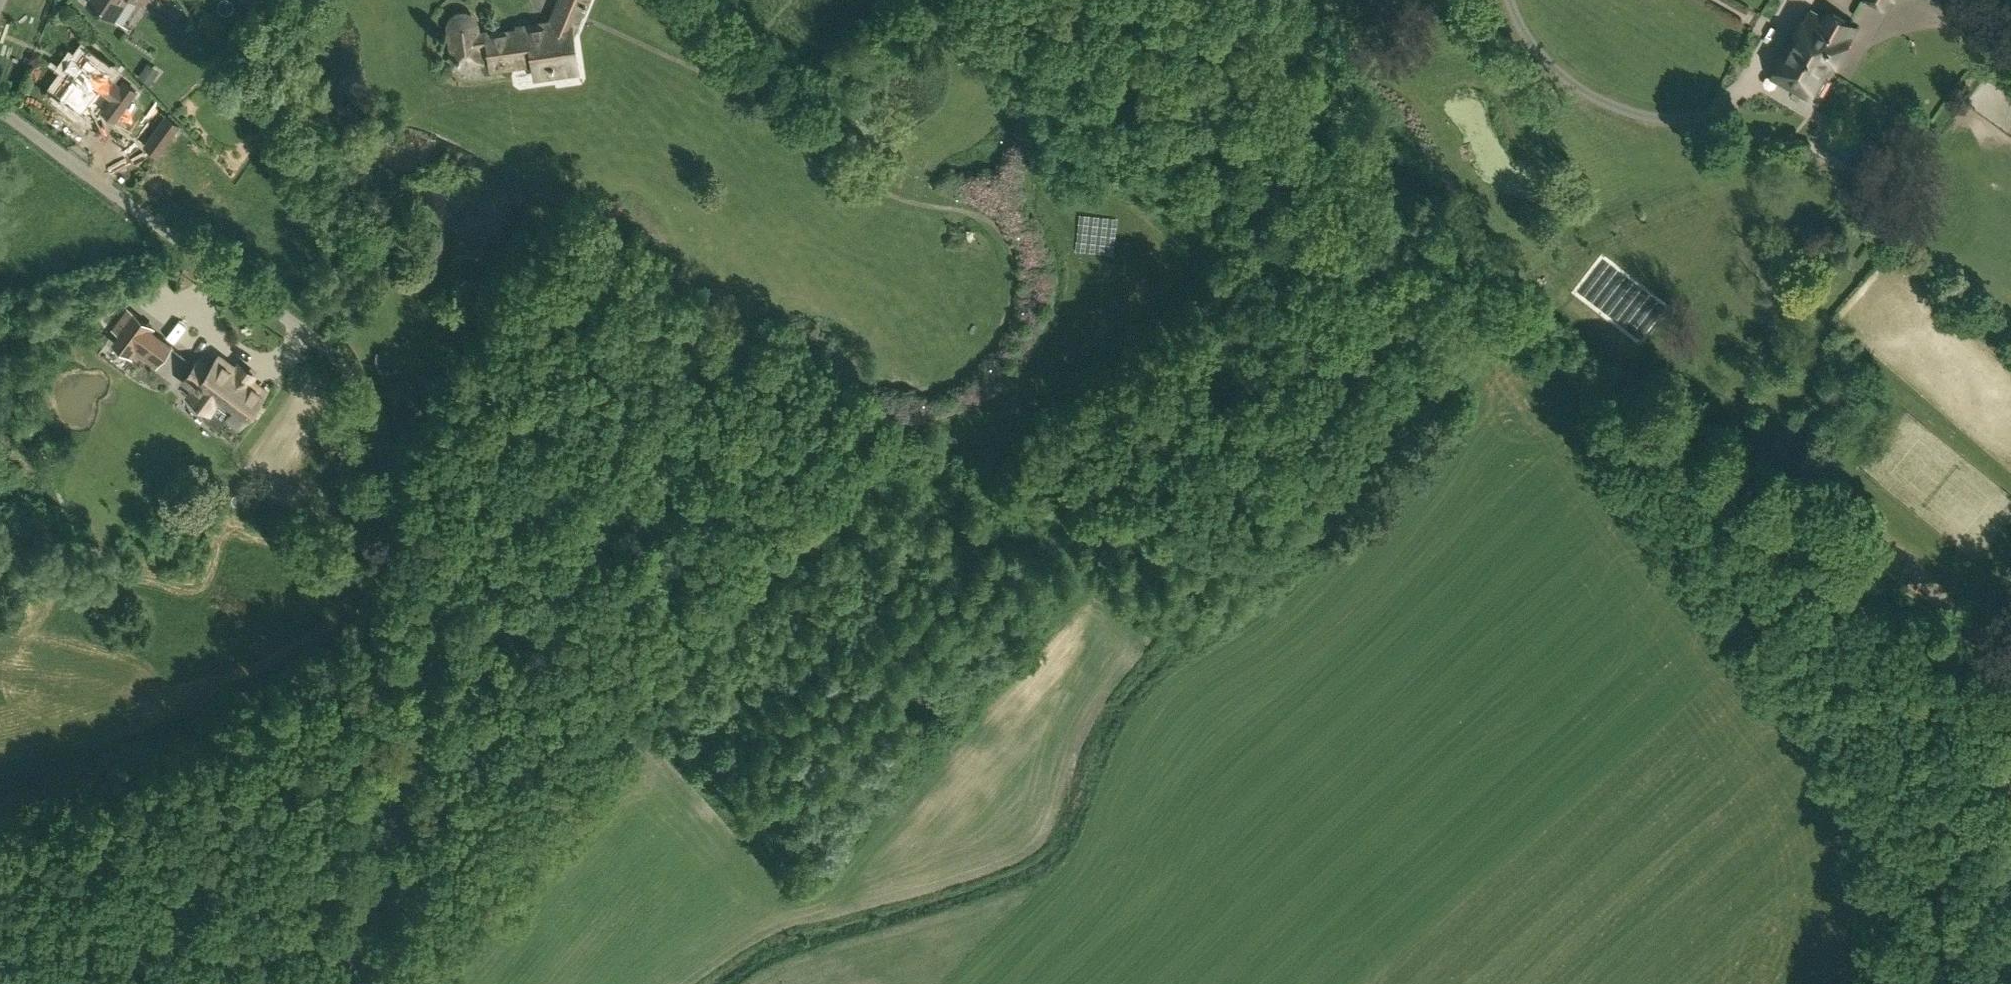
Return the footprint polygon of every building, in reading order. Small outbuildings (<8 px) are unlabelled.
[(114,19),(126,0),(89,0),(88,2),(114,19)] [(254,9),(263,0),(245,0),(254,9)] [(587,0),(559,0),(549,25),(478,35),(476,24),(476,22),(475,21),(474,19),(473,18),(472,16),(470,15),(469,14),(467,14),(466,13),(463,13),(461,13),(459,13),(457,14),(455,15),(454,17),(452,18),(452,20),(451,22),(450,24),(450,26),(450,28),(455,63),(481,59),(479,46),(489,44),(492,64),(533,58),(535,76),(569,71),(564,34),(572,37),(587,0)] [(1885,10),(1891,0),(1869,0),(1885,10)] [(1829,78),(1822,74),(1831,57),(1837,61),(1856,25),(1832,12),(1828,20),(1809,10),(1775,75),(1811,94),(1814,89),(1821,93),(1829,78)] [(115,119),(136,90),(124,81),(121,86),(108,76),(112,71),(85,52),(56,91),(83,111),(99,89),(112,98),(103,110),(115,119)] [(145,68),(139,77),(149,84),(155,75),(145,68)] [(180,126),(168,117),(146,145),(158,154),(180,126)] [(171,346),(150,330),(153,327),(128,309),(113,328),(120,334),(113,343),(131,356),(135,350),(156,365),(171,346)] [(260,398),(265,391),(264,390),(260,387),(218,356),(209,368),(198,359),(194,365),(205,373),(200,380),(198,378),(195,382),(197,384),(194,388),(188,396),(210,412),(216,403),(229,413),(226,417),(239,426),(260,398)]
